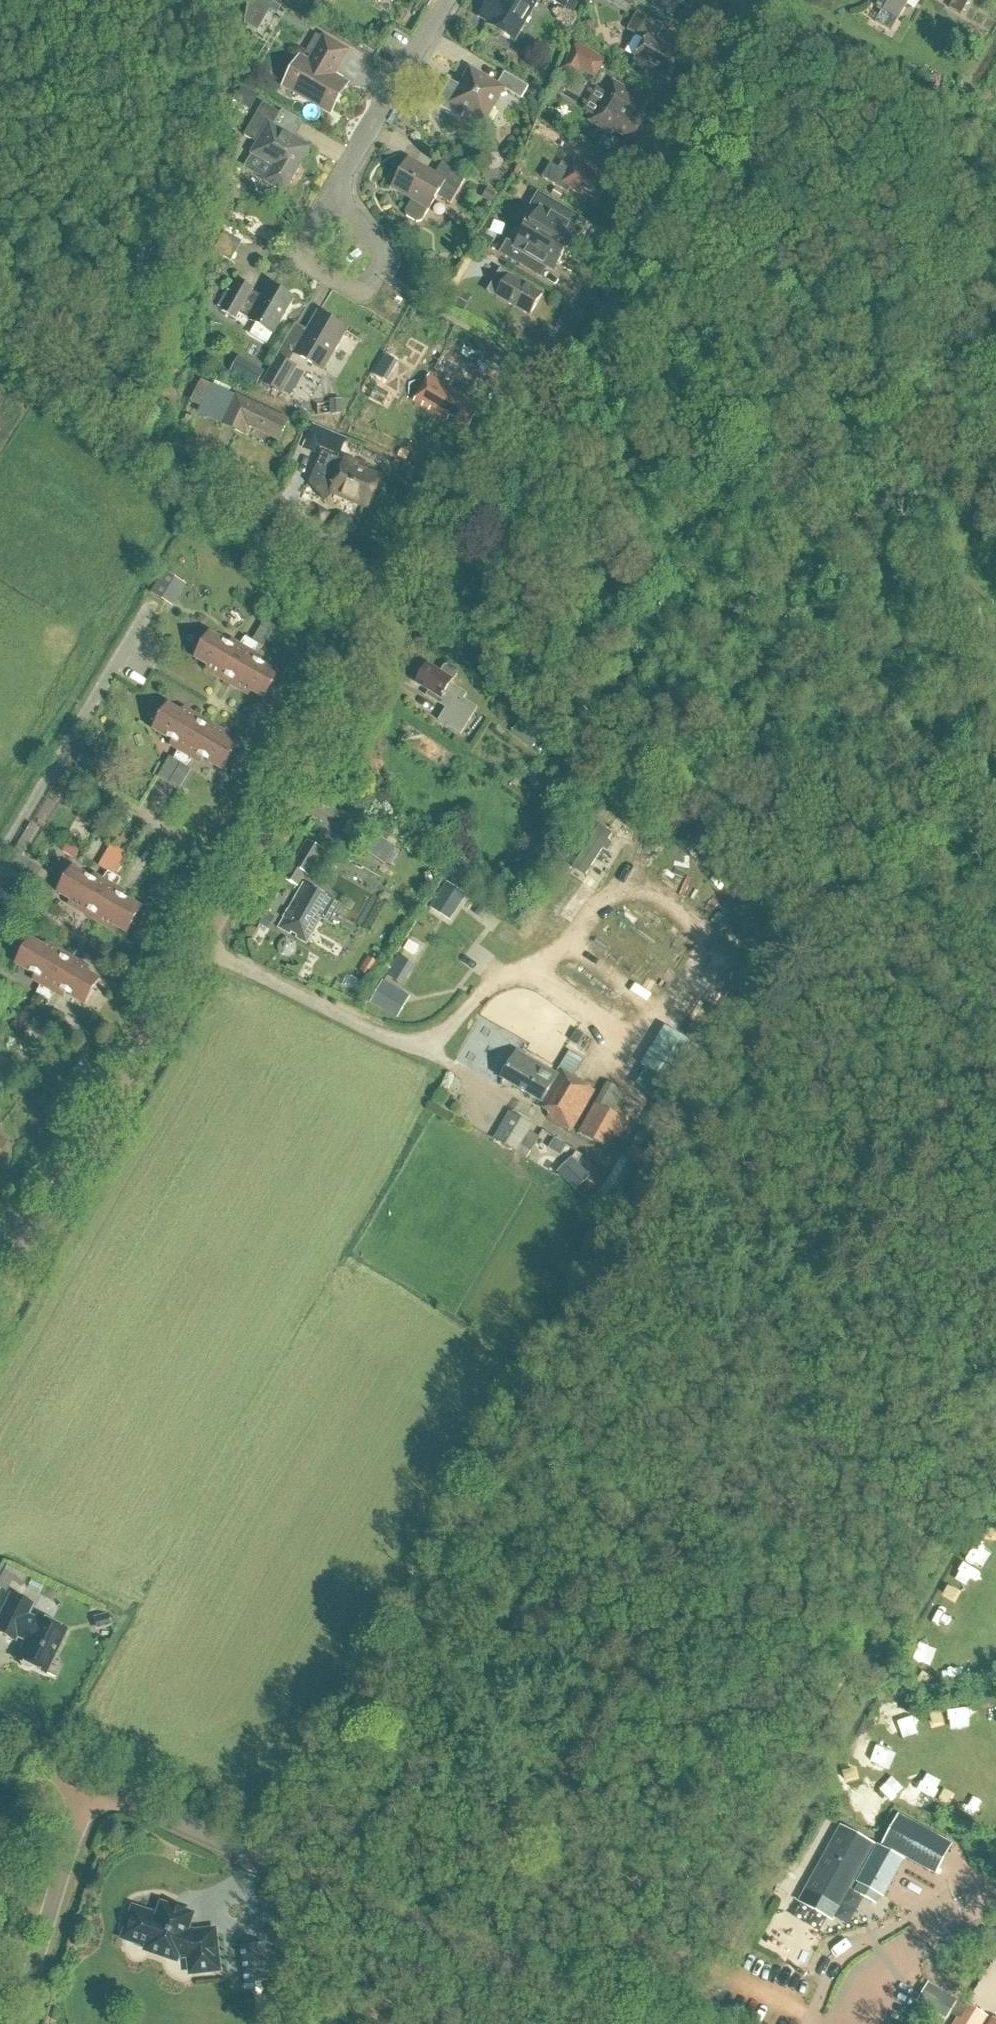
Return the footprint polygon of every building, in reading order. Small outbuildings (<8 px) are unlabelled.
[(281,8),(268,0),(249,0),(245,24),(258,32),(270,12),(277,15),(281,8)] [(483,0),(460,0),(452,12),(467,23),(483,0)] [(500,4),(493,0),(490,0),(479,18),(488,24),(487,26),(514,42),(539,0),(503,0),(500,4)] [(564,10),(569,0),(548,0),(564,10)] [(628,15),(636,0),(607,0),(606,3),(628,15)] [(653,6),(669,16),(678,1),(688,7),(692,0),(656,0),(653,6)] [(869,5),(881,12),(875,23),(891,31),(896,21),(908,0),(872,0),(869,5)] [(682,57),(656,42),(664,27),(638,12),(627,31),(648,42),(636,63),(668,81),(682,57)] [(602,27),(592,46),(632,65),(641,46),(602,27)] [(345,53),(324,41),(310,65),(301,60),(285,87),(334,115),(350,89),(331,78),(345,53)] [(378,49),(364,41),(359,50),(373,58),(378,49)] [(594,78),(605,60),(577,43),(561,70),(576,79),(581,70),(594,78)] [(536,51),(525,76),(545,85),(556,60),(536,51)] [(459,88),(449,82),(435,106),(459,120),(464,113),(483,124),(502,92),(519,101),(527,88),(503,74),(496,86),(469,71),(459,88)] [(639,120),(647,107),(648,104),(625,90),(626,88),(613,80),(605,94),(597,89),(584,111),(592,116),(588,122),(612,136),(614,133),(631,143),(643,123),(639,120)] [(253,111),(261,97),(245,89),(237,103),(253,111)] [(284,193),(309,149),(274,128),(281,115),(263,105),(244,138),(257,145),(252,155),(246,166),(247,171),(265,181),(265,182),(284,193)] [(492,124),(504,130),(510,117),(499,111),(492,124)] [(550,164),(542,178),(568,193),(570,190),(582,197),(583,194),(598,202),(607,185),(603,183),(606,178),(575,160),(570,168),(562,163),(559,169),(550,164)] [(407,161),(391,188),(412,200),(405,214),(406,218),(416,225),(421,223),(437,198),(451,206),(467,179),(442,164),(434,177),(407,161)] [(481,199),(493,206),(499,194),(488,188),(481,199)] [(527,229),(568,253),(577,238),(575,236),(578,231),(569,226),(575,216),(538,195),(531,206),(540,211),(529,229),(527,228),(527,229)] [(568,253),(527,229),(515,247),(507,242),(501,254),(537,276),(543,266),(552,270),(555,266),(557,267),(565,252),(567,254),(568,253)] [(495,240),(482,233),(475,244),(488,251),(495,240)] [(542,296),(507,276),(500,271),(487,293),(529,318),(542,296)] [(273,336),(293,300),(269,286),(261,299),(250,293),(252,290),(237,282),(229,296),(225,293),(217,309),(222,311),(221,313),(235,321),(238,316),(249,322),(249,323),(256,327),(251,336),(268,345),(273,336)] [(296,325),(278,358),(289,364),(293,356),(321,373),(346,330),(318,314),(307,332),(296,325)] [(397,366),(379,356),(355,400),(375,410),(380,402),(386,405),(404,371),(417,377),(426,362),(406,351),(397,366)] [(442,356),(434,371),(459,386),(467,371),(442,356)] [(290,398),(300,380),(290,375),(295,367),(289,364),(278,358),(264,383),(290,398)] [(213,387),(211,386),(201,381),(191,403),(201,408),(199,413),(246,435),(250,427),(279,441),(288,421),(237,396),(236,398),(229,395),(231,389),(216,382),(213,387)] [(468,427),(477,412),(473,410),(475,407),(446,390),(433,412),(447,421),(450,417),(468,427)] [(341,399),(329,400),(330,415),(342,414),(341,399)] [(313,425),(303,449),(315,454),(318,446),(341,455),(348,439),(313,425)] [(364,505),(376,477),(357,469),(359,463),(347,458),(346,462),(323,453),(309,485),(324,502),(335,492),(364,505)] [(310,519),(323,527),(331,514),(318,506),(310,519)] [(151,594),(174,608),(187,586),(165,572),(151,594)] [(265,620),(253,641),(265,648),(277,627),(265,620)] [(251,642),(245,638),(236,650),(210,635),(195,660),(209,667),(207,671),(216,676),(216,677),(227,684),(251,642)] [(251,642),(227,684),(237,690),(238,689),(248,695),(250,691),(263,700),(278,674),(251,659),(258,646),(251,642)] [(427,666),(416,684),(430,693),(427,697),(447,709),(438,723),(462,737),(479,710),(465,701),(468,696),(450,685),(456,675),(455,671),(448,667),(444,668),(440,674),(427,666)] [(180,764),(204,722),(193,715),(193,716),(183,711),(181,714),(168,706),(153,731),(180,747),(174,760),(180,764)] [(533,748),(547,728),(526,712),(511,732),(533,748)] [(204,722),(180,764),(186,767),(195,755),(221,771),(236,746),(223,738),(224,735),(215,729),(215,728),(204,722)] [(191,770),(186,767),(180,764),(169,783),(181,789),(191,770)] [(396,848),(388,843),(387,842),(389,838),(376,830),(374,834),(373,834),(362,851),(386,866),(396,848)] [(307,842),(300,854),(284,880),(298,888),(306,874),(310,877),(325,853),(307,842)] [(112,845),(99,867),(114,876),(127,854),(112,845)] [(338,863),(354,872),(363,854),(348,845),(338,863)] [(90,918),(114,876),(108,872),(100,885),(73,869),(58,894),(72,902),(70,905),(80,911),(79,912),(90,918)] [(114,876),(90,918),(100,925),(101,923),(111,929),(113,926),(126,934),(141,909),(114,893),(121,880),(114,876)] [(467,895),(447,882),(435,900),(455,913),(467,895)] [(326,898),(303,885),(279,928),(306,944),(320,920),(315,917),(326,898)] [(481,906),(475,915),(483,921),(490,912),(481,906)] [(267,913),(259,924),(268,930),(275,918),(267,913)] [(387,920),(383,930),(398,937),(403,926),(387,920)] [(31,940),(16,965),(43,981),(36,994),(43,998),(67,956),(57,950),(56,951),(46,945),(44,948),(31,940)] [(67,956),(43,998),(49,1002),(58,990),(84,1005),(99,980),(86,973),(88,969),(78,964),(78,962),(67,956)] [(370,978),(379,963),(369,957),(360,972),(370,978)] [(383,981),(370,1003),(398,1019),(410,998),(383,981)] [(640,1065),(677,1089),(701,1050),(665,1027),(640,1065)] [(522,1054),(518,1061),(513,1058),(501,1079),(539,1101),(536,1106),(548,1114),(546,1117),(569,1130),(572,1131),(595,1091),(573,1079),(583,1060),(569,1052),(556,1074),(522,1054)] [(608,1150),(623,1122),(617,1118),(630,1096),(608,1083),(579,1133),(608,1150)] [(657,1100),(632,1145),(633,1145),(626,1158),(623,1156),(593,1202),(618,1219),(644,1172),(648,1175),(657,1160),(648,1155),(667,1120),(674,1124),(681,1113),(657,1100)] [(493,1140),(527,1160),(531,1152),(521,1146),(533,1126),(509,1112),(493,1140)] [(534,1153),(519,1168),(538,1187),(553,1172),(534,1153)] [(575,1192),(591,1177),(572,1157),(557,1172),(575,1192)] [(958,1592),(948,1586),(943,1595),(953,1601),(958,1592)] [(9,1594),(0,1613),(0,1634),(14,1641),(16,1637),(24,1641),(15,1659),(19,1661),(20,1666),(28,1669),(32,1668),(45,1674),(66,1631),(36,1616),(35,1619),(27,1615),(32,1605),(9,1594)] [(96,1631),(111,1627),(108,1614),(92,1617),(96,1631)] [(939,1712),(929,1714),(933,1726),(942,1724),(939,1712)] [(840,1828),(802,1897),(803,1904),(828,1918),(835,1916),(839,1907),(834,1904),(840,1893),(849,1877),(856,1881),(858,1882),(859,1883),(857,1887),(859,1895),(871,1901),(877,1899),(880,1894),(883,1896),(902,1861),(931,1877),(948,1846),(896,1816),(878,1849),(840,1828)] [(215,1930),(195,1932),(187,1930),(192,1916),(161,1906),(158,1916),(134,1907),(125,1934),(149,1942),(147,1950),(177,1960),(179,1953),(189,1956),(191,1973),(219,1970),(215,1930)] [(819,1936),(832,1936),(832,1923),(818,1923),(819,1936)] [(240,1947),(244,1984),(269,1981),(265,1944),(240,1947)] [(921,1991),(915,2000),(947,2019),(958,2001),(927,1981),(921,1991)] [(987,2017),(965,2003),(953,2023),(983,2023),(987,2017)]
